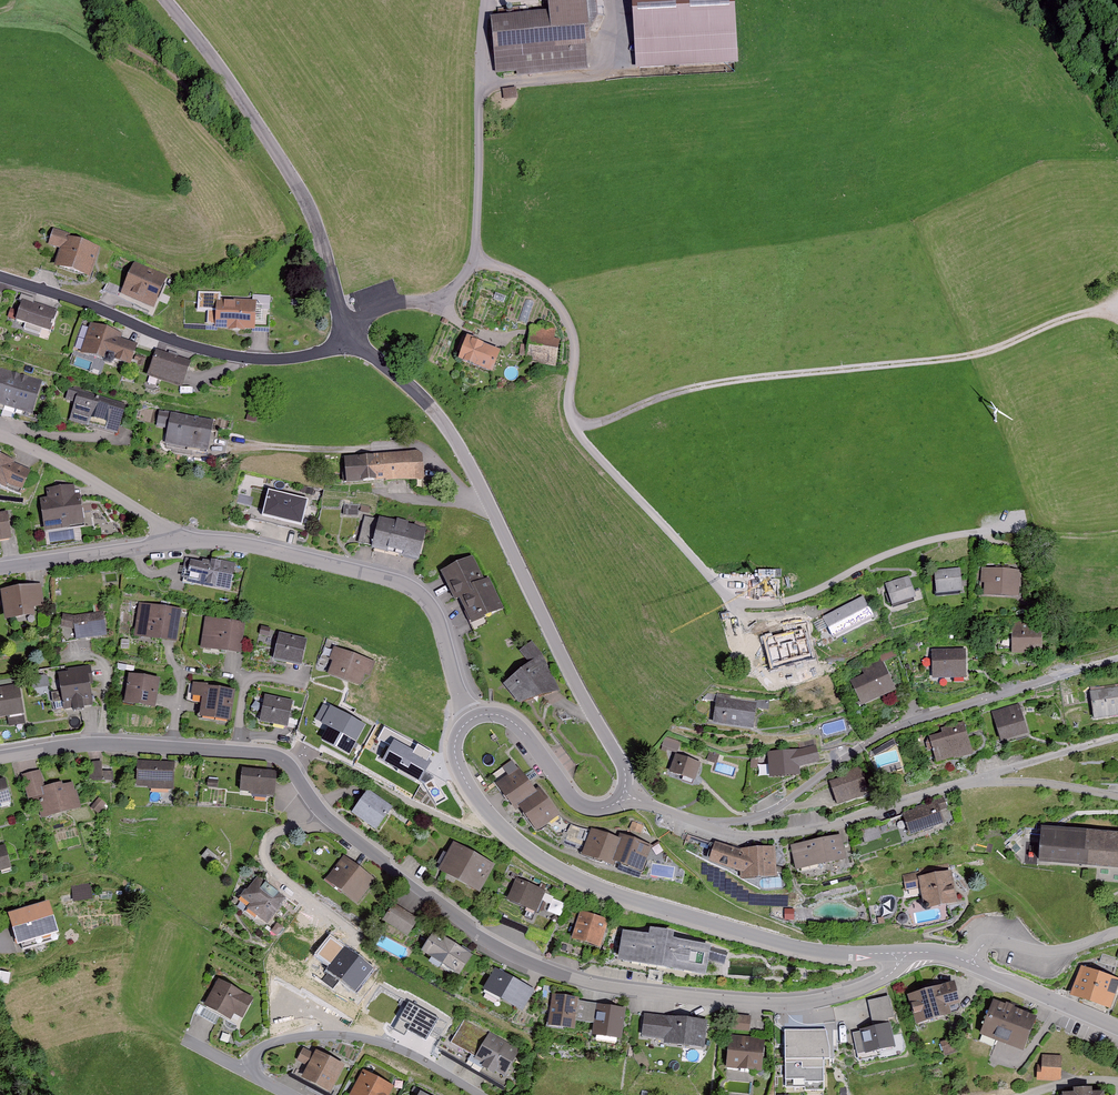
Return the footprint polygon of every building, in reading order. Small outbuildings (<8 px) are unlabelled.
[(491,19),(497,74),(517,72),(518,77),(588,69),(586,46),(592,45),(587,0),(548,0),(549,13),(491,19)] [(636,68),(738,62),(735,0),(632,0),(636,68)] [(72,234),(53,228),(48,245),(61,249),(55,269),(90,280),(100,248),(70,239),(72,234)] [(167,276),(133,263),(121,294),(155,307),(167,276)] [(58,311),(22,299),(15,321),(51,333),(58,311)] [(256,302),(218,299),(216,328),(254,331),(256,302)] [(123,333),(91,322),(80,355),(102,362),(103,357),(129,366),(137,342),(122,337),(123,333)] [(556,330),(531,326),(525,362),(556,366),(560,340),(554,339),(556,330)] [(502,352),(462,337),(457,352),(461,353),(458,360),(493,374),(502,352)] [(190,362),(157,351),(148,376),(181,387),(190,362)] [(20,374),(0,368),(0,405),(10,408),(20,374)] [(43,381),(20,374),(10,408),(33,414),(43,381)] [(126,406),(70,390),(67,399),(75,402),(70,420),(118,434),(126,406)] [(214,422),(160,411),(156,427),(168,430),(165,445),(207,454),(214,422)] [(258,412),(248,411),(246,420),(256,422),(258,412)] [(422,451),(344,456),(346,485),(424,480),(422,451)] [(0,455),(0,488),(4,489),(6,485),(21,491),(30,471),(16,465),(17,462),(0,455)] [(47,496),(39,498),(44,532),(84,526),(79,490),(74,491),(73,484),(46,488),(47,496)] [(263,516),(301,525),(307,500),(269,491),(263,516)] [(427,529),(365,514),(357,544),(372,547),(371,551),(419,562),(427,529)] [(482,578),(473,557),(441,573),(455,604),(460,601),(472,625),(504,610),(489,578),(480,583),(478,580),(482,578)] [(199,565),(188,563),(185,577),(195,579),(193,586),(230,594),(236,568),(200,560),(199,565)] [(960,568),(935,571),(937,594),(963,592),(960,568)] [(1022,570),(984,568),(983,597),(1020,599),(1022,570)] [(909,577),(885,584),(892,604),(915,597),(909,577)] [(0,592),(0,611),(2,622),(29,619),(28,613),(41,611),(38,587),(0,592)] [(863,597),(822,617),(834,640),(875,620),(863,597)] [(180,614),(139,606),(133,635),(174,644),(180,614)] [(101,614),(70,618),(74,642),(104,637),(101,614)] [(244,625),(206,619),(200,649),(239,655),(244,625)] [(1029,620),(1011,621),(1011,656),(1043,655),(1042,629),(1029,630),(1029,620)] [(814,655),(808,623),(767,631),(770,651),(777,650),(780,661),(814,655)] [(307,642),(278,635),(271,661),(300,668),(307,642)] [(542,654),(532,641),(519,651),(529,665),(503,685),(519,705),(560,691),(542,654)] [(375,665),(330,649),(326,660),(330,662),(325,676),(359,688),(362,680),(369,682),(375,665)] [(965,650),(932,650),(933,680),(966,679),(965,650)] [(864,675),(850,681),(861,706),(896,691),(881,659),(861,668),(864,675)] [(48,668),(33,671),(37,687),(52,683),(48,668)] [(89,672),(54,677),(59,711),(87,707),(84,681),(90,681),(89,672)] [(154,683),(125,678),(120,705),(150,711),(154,683)] [(204,687),(191,685),(189,698),(199,700),(197,718),(226,723),(230,693),(204,689),(204,687)] [(1090,691),(1093,720),(1117,717),(1117,687),(1090,691)] [(0,690),(0,719),(21,717),(18,688),(0,690)] [(293,702),(263,697),(258,723),(288,728),(293,702)] [(757,702),(717,697),(714,725),(754,730),(757,702)] [(1020,705),(992,712),(1000,743),(1028,735),(1020,705)] [(324,742),(348,755),(363,726),(329,709),(321,725),(331,730),(324,742)] [(941,734),(929,737),(936,764),(972,754),(963,722),(939,728),(941,734)] [(680,741),(665,736),(662,745),(677,750),(680,741)] [(393,744),(383,762),(417,781),(427,764),(418,758),(422,750),(412,744),(407,752),(393,744)] [(818,745),(764,752),(768,780),(799,776),(798,766),(820,763),(818,745)] [(719,754),(709,751),(707,760),(717,763),(719,754)] [(104,764),(104,755),(92,756),(94,776),(114,774),(113,764),(104,764)] [(702,764),(675,755),(668,774),(695,783),(702,764)] [(170,763),(135,762),(134,787),(169,789),(170,763)] [(274,772),(239,766),(234,793),(270,799),(274,772)] [(846,777),(828,782),(836,807),(869,797),(861,769),(845,774),(846,777)] [(535,793),(518,770),(499,784),(516,808),(520,805),(519,804),(535,793)] [(37,772),(20,776),(26,803),(34,802),(38,820),(77,810),(71,784),(60,787),(59,784),(41,788),(37,772)] [(556,814),(539,790),(535,793),(519,804),(520,805),(537,828),(556,814)] [(391,808),(368,791),(353,812),(364,820),(366,817),(368,819),(371,821),(369,823),(376,828),(391,808)] [(947,808),(944,799),(902,813),(910,837),(944,825),(939,811),(947,808)] [(644,825),(632,821),(630,829),(641,833),(644,825)] [(1042,829),(1040,865),(1117,871),(1117,835),(1042,829)] [(616,841),(589,831),(580,854),(607,864),(616,841)] [(645,847),(618,837),(609,860),(636,870),(645,847)] [(840,837),(792,846),(796,871),(845,862),(840,837)] [(740,852),(715,843),(708,863),(740,874),(741,880),(776,877),(774,849),(740,852)] [(490,867),(451,844),(435,870),(475,893),(490,867)] [(376,881),(343,857),(325,880),(358,905),(376,881)] [(918,871),(902,874),(905,892),(919,890),(922,910),(956,905),(951,873),(919,879),(918,871)] [(285,900),(257,877),(241,897),(251,905),(247,909),(265,924),(285,900)] [(541,892),(515,878),(504,901),(530,914),(541,892)] [(549,905),(562,910),(567,898),(554,893),(549,905)] [(44,905),(3,915),(10,943),(50,934),(44,905)] [(418,920),(395,905),(384,921),(407,936),(418,920)] [(794,909),(785,908),(785,919),(794,919),(794,909)] [(606,922),(575,913),(567,940),(598,949),(606,922)] [(643,937),(617,933),(612,963),(703,976),(705,961),(725,964),(726,957),(704,951),(705,946),(668,941),(669,935),(644,931),(643,937)] [(473,957),(436,932),(421,954),(458,979),(473,957)] [(331,935),(315,955),(329,965),(326,969),(357,993),(375,968),(331,935)] [(12,964),(0,963),(0,976),(11,977),(12,964)] [(1079,967),(1067,997),(1107,1013),(1117,985),(1117,982),(1079,967)] [(534,991),(497,969),(484,991),(522,1013),(534,991)] [(254,1000),(220,980),(204,1009),(230,1023),(235,1015),(243,1019),(254,1000)] [(956,984),(908,995),(914,1024),(952,1015),(950,1009),(961,1006),(956,984)] [(587,1005),(579,1003),(580,1001),(554,997),(549,1028),(574,1032),(575,1022),(584,1023),(587,1005)] [(890,997),(868,1001),(873,1028),(858,1031),(862,1055),(895,1049),(891,1023),(895,1023),(890,997)] [(425,1039),(436,1018),(407,1003),(398,1019),(409,1025),(407,1030),(425,1039)] [(1035,1019),(995,1003),(982,1037),(1022,1053),(1035,1019)] [(623,1010),(587,1005),(585,1023),(593,1024),(590,1038),(618,1043),(623,1010)] [(500,1078),(518,1048),(462,1014),(444,1043),(500,1078)] [(707,1021),(645,1015),(643,1038),(664,1040),(663,1045),(705,1049),(707,1021)] [(751,1017),(731,1015),(729,1029),(750,1031),(751,1017)] [(828,1029),(783,1030),(785,1089),(805,1088),(805,1092),(824,1091),(823,1061),(829,1060),(828,1029)] [(762,1042),(728,1038),(724,1068),(758,1073),(762,1042)] [(947,1055),(959,1052),(956,1040),(944,1043),(947,1055)] [(305,1051),(298,1063),(306,1067),(299,1080),(327,1094),(328,1094),(344,1066),(316,1050),(313,1055),(305,1051)] [(1060,1058),(1043,1057),(1043,1067),(1039,1067),(1038,1078),(1059,1079),(1060,1058)] [(362,1072),(350,1094),(388,1094),(391,1088),(362,1072)]
